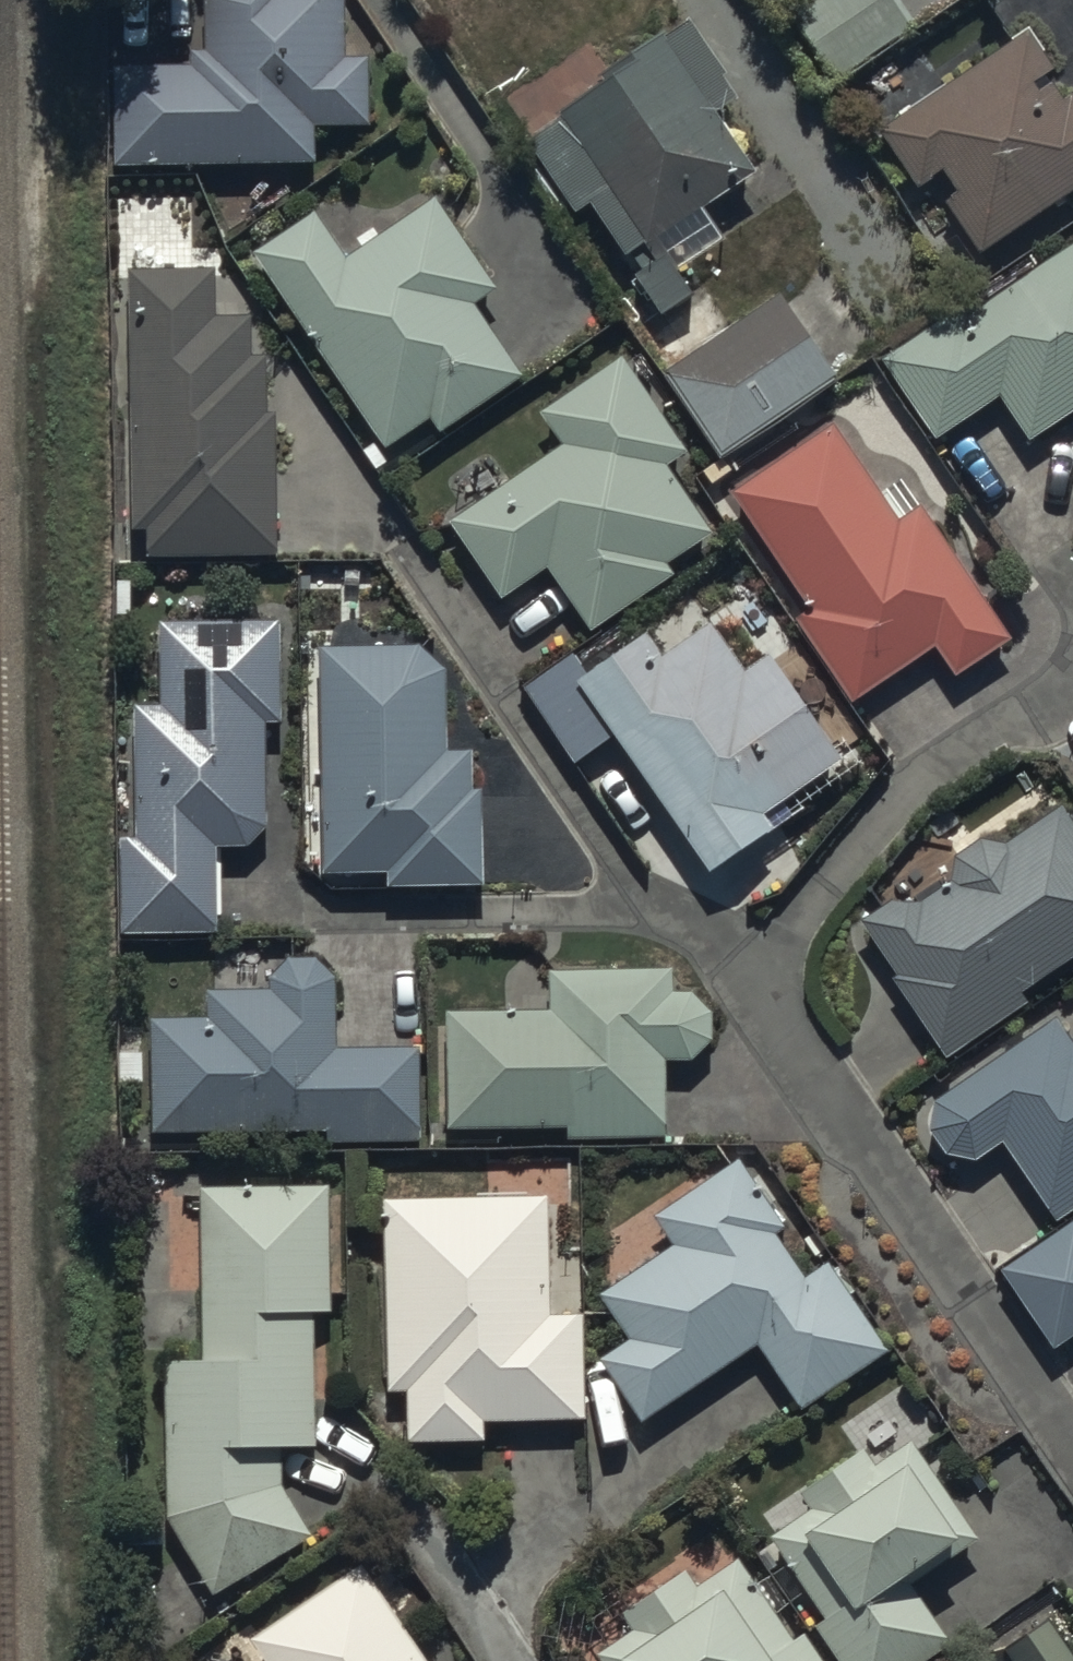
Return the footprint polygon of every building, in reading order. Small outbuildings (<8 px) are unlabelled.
[(117,166),(318,161),(317,127),(373,126),(371,55),(345,56),(344,0),(191,0),(192,65),(115,67),(117,166)] [(895,0),(802,0),(801,1),(850,77),(917,34),(895,0)] [(760,174),(718,113),(744,95),(693,19),(664,39),(656,28),(502,133),(557,215),(571,205),(577,214),(588,206),(661,313),(693,291),(680,272),(728,239),(708,209),(760,174)] [(945,86),(924,55),(891,77),(886,70),(857,90),(922,185),(942,172),(954,190),(943,198),(980,253),(1072,190),(1072,93),(1067,97),(1050,72),(1056,67),(1030,29),(945,86)] [(316,212),(254,252),(384,448),(433,416),(443,432),(526,378),(476,302),(496,288),(439,201),(348,261),(316,212)] [(939,437),(1002,395),(1033,442),(1072,415),(1072,244),(962,318),(958,313),(888,361),(939,437)] [(278,411),(270,411),(270,357),(254,357),(254,316),(217,316),(217,268),(121,268),(123,557),(278,557),(278,411)] [(641,344),(662,374),(722,458),(838,376),(778,292),(729,326),(709,297),(641,344)] [(564,445),(450,524),(504,602),(550,571),(592,632),(672,577),(668,570),(715,537),(667,468),(692,451),(624,352),(540,410),(564,445)] [(733,491),(811,608),(794,618),(848,700),(931,645),(954,680),(1015,640),(925,503),(900,519),(836,423),(733,491)] [(281,621),(159,623),(159,705),(135,705),(135,837),(119,837),(119,933),(219,933),(219,846),(247,846),(269,827),(267,722),(283,722),(281,621)] [(576,759),(617,733),(708,870),(806,806),(798,794),(845,764),(771,653),(744,670),(716,627),(672,656),(654,628),(587,673),(575,655),(528,686),(576,759)] [(321,644),(323,873),(391,870),(391,886),(483,886),(483,789),(474,789),(473,750),(450,750),(449,669),(420,643),(321,644)] [(1024,993),(1072,959),(1072,819),(1063,804),(1006,844),(983,839),(955,859),(957,883),(923,903),(895,899),(866,919),(902,972),(897,975),(954,1058),(1032,1004),(1024,993)] [(210,1020),(152,1022),(155,1132),(327,1128),(328,1145),(423,1143),(421,1048),(339,1050),(337,978),(318,956),(289,957),(270,982),(270,990),(209,993),(210,1020)] [(674,969),(550,971),(550,1008),(452,1008),(452,1128),(568,1128),(569,1138),(669,1138),(669,1061),(694,1061),(714,1044),(713,1010),(695,989),(674,989),(674,969)] [(1059,1015),(934,1102),(932,1129),(949,1154),(977,1158),(1004,1140),(1061,1223),(1072,1215),(1072,1038),(1059,1015)] [(603,1359),(644,1420),(759,1344),(803,1411),(892,1352),(833,1263),(810,1279),(779,1232),(787,1227),(741,1157),(656,1213),(675,1243),(598,1294),(630,1342),(603,1359)] [(200,1189),(202,1359),(168,1360),(169,1516),(220,1595),(312,1536),(285,1484),(285,1448),(319,1447),(318,1315),(332,1315),(331,1187),(200,1189)] [(384,1199),(387,1391),(411,1391),(412,1441),(486,1440),(485,1422),(586,1421),(584,1312),(552,1313),(550,1197),(384,1199)] [(1004,1270),(1055,1346),(1072,1334),(1072,1224),(1004,1270)] [(772,1535),(828,1617),(816,1625),(839,1660),(930,1660),(953,1646),(914,1585),(981,1541),(916,1442),(876,1468),(864,1448),(799,1491),(811,1509),(772,1535)] [(624,1611),(639,1631),(598,1658),(600,1660),(827,1660),(808,1632),(796,1640),(744,1560),(697,1591),(684,1571),(624,1611)] [(249,1638),(264,1660),(426,1660),(366,1565),(249,1638)] [(1050,1617),(1004,1646),(1013,1660),(1072,1660),(1072,1654),(1050,1617)]
